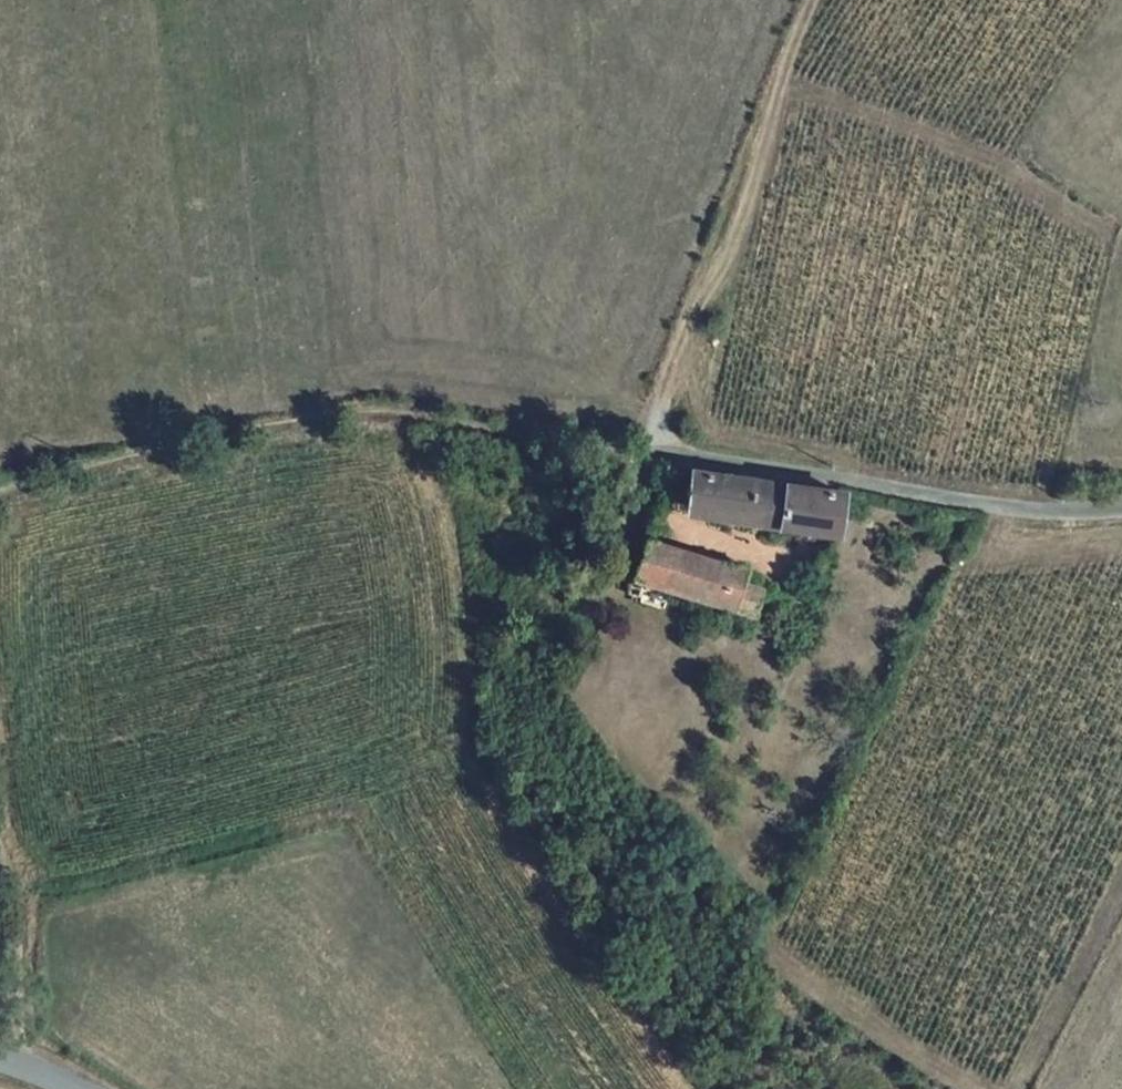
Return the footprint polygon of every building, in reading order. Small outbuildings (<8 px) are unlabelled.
[(845,492),(687,468),(681,505),(727,514),(727,521),(832,534),(845,492)] [(746,568),(651,541),(639,583),(749,615),(757,586),(742,582),(746,568)]
